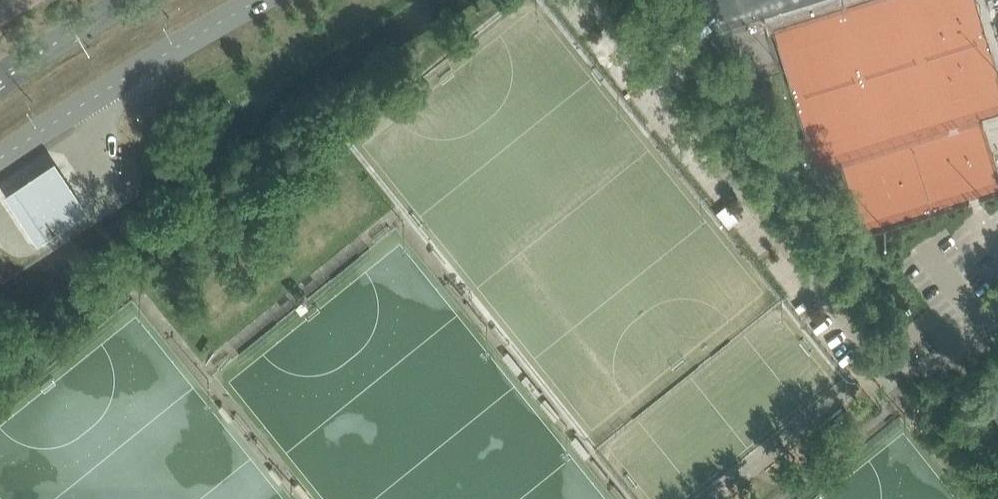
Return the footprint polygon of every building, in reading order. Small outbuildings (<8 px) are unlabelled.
[(86,208),(53,158),(3,190),(36,240),(86,208)] [(119,193),(123,199),(133,192),(129,186),(119,193)] [(727,204),(717,212),(729,227),(739,219),(727,204)] [(986,399),(997,415),(997,389),(986,399)]
